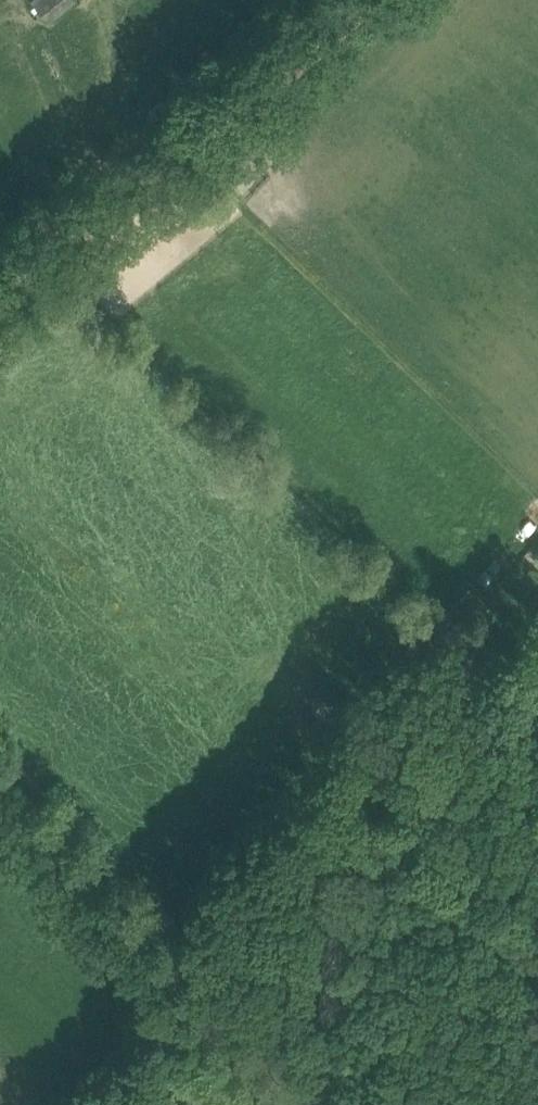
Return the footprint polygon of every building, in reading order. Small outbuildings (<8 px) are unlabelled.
[(37,4),(49,19),(73,0),(42,0),(37,4)]
